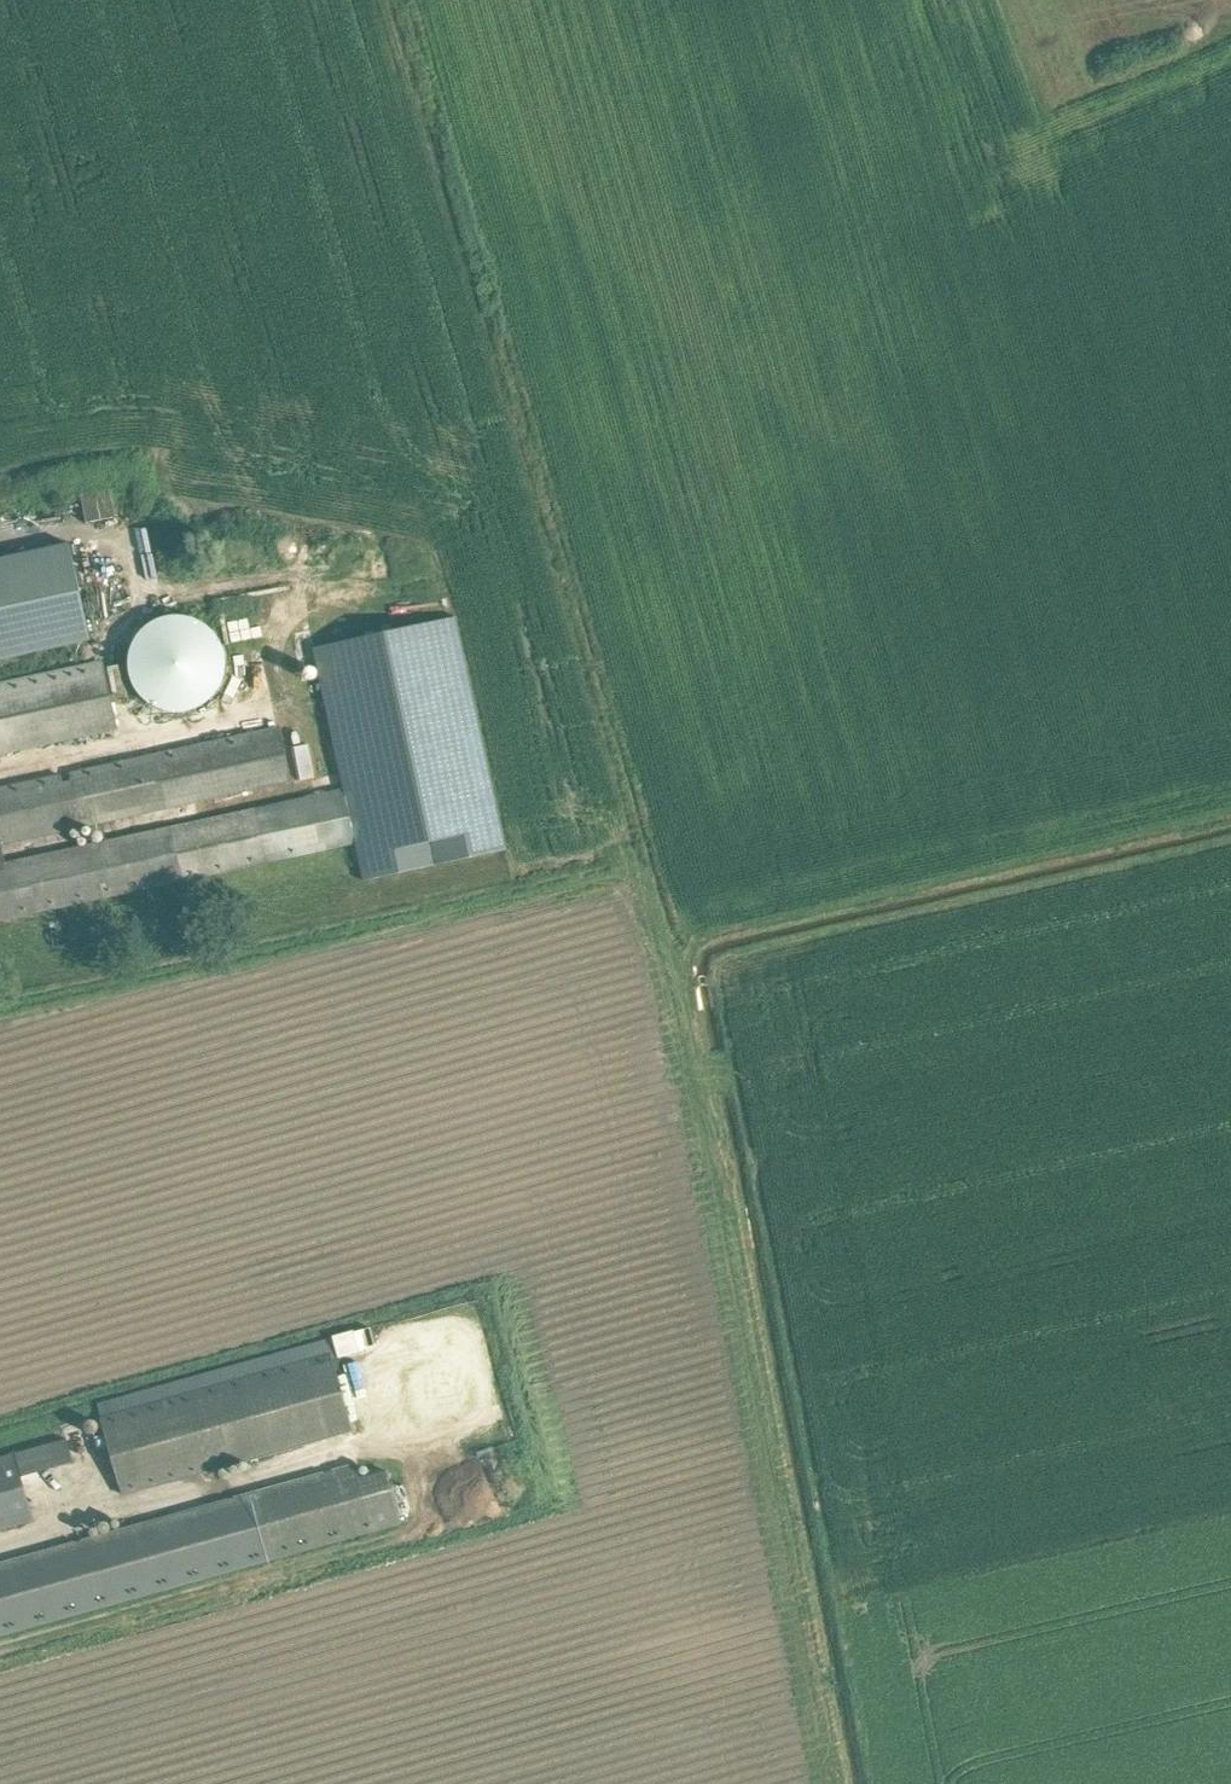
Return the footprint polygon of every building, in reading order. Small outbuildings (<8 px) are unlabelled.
[(111,488),(81,494),(87,523),(117,517),(111,488)] [(69,543),(0,558),(0,658),(90,639),(69,543)] [(222,635),(190,610),(150,615),(125,648),(130,689),(163,713),(203,707),(227,675),(222,635)] [(314,647),(364,880),(506,849),(456,616),(314,647)] [(118,730),(104,661),(0,683),(0,754),(118,730)] [(265,676),(267,690),(301,685),(299,671),(265,676)] [(280,725),(0,787),(0,922),(329,850),(316,792),(8,860),(4,844),(293,780),(280,725)] [(355,1330),(97,1403),(102,1418),(123,1493),(354,1429),(334,1358),(369,1348),(368,1346),(375,1344),(370,1327),(355,1331),(355,1330)] [(33,1518),(15,1453),(0,1457),(0,1528),(33,1518)] [(387,1468),(360,1475),(356,1462),(0,1563),(0,1634),(402,1520),(387,1468)]
